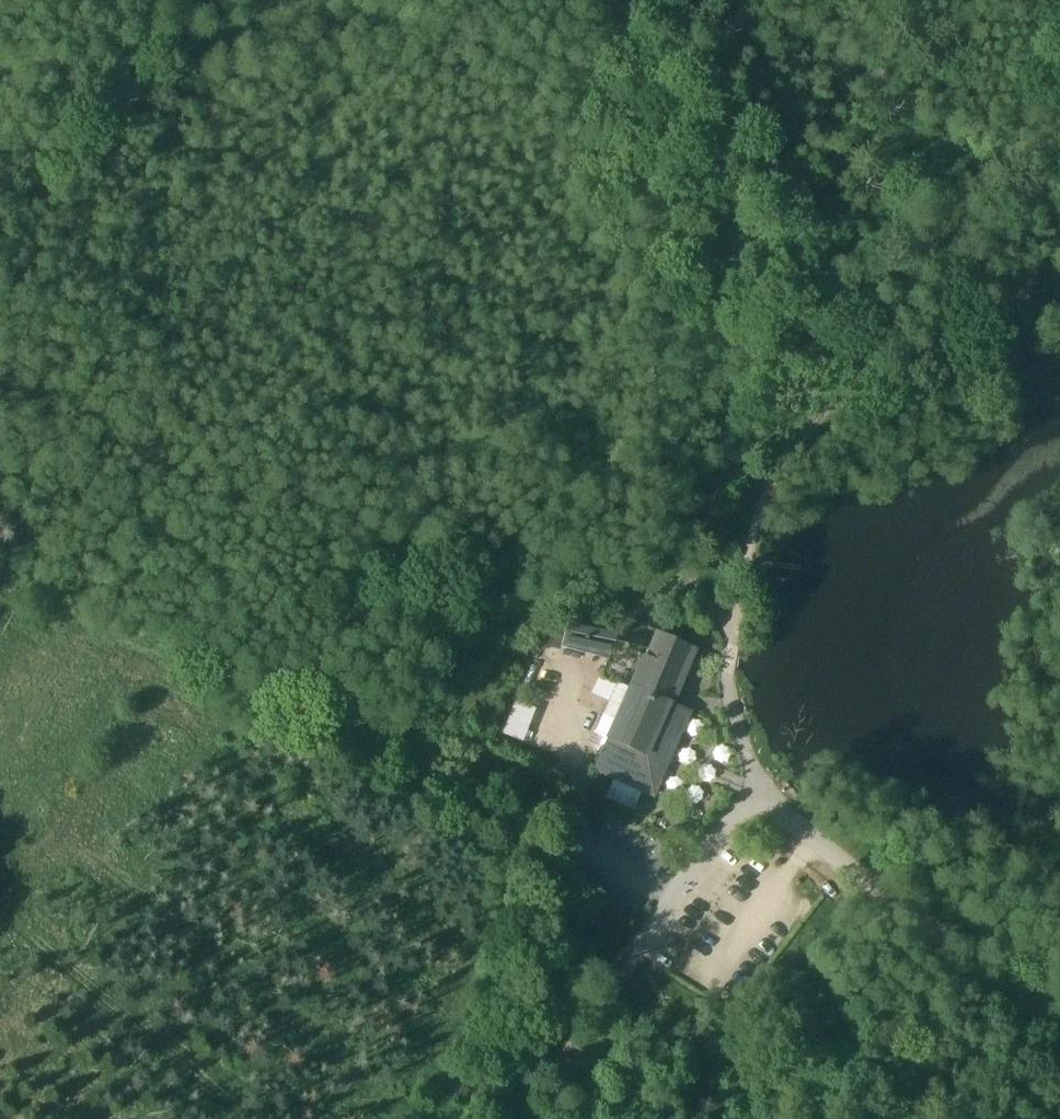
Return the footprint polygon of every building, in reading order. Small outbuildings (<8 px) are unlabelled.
[(561,648),(595,658),(603,640),(564,632),(561,648)] [(640,671),(639,670),(630,688),(623,704),(608,739),(593,770),(643,792),(653,797),(654,794),(653,794),(666,765),(690,712),(668,703),(692,649),(656,633),(648,651),(640,671)] [(615,643),(603,640),(595,658),(608,661),(615,643)] [(640,671),(648,651),(615,643),(608,661),(600,679),(624,690),(626,686),(630,688),(639,670),(640,671)] [(596,733),(608,739),(623,704),(611,698),(596,733)] [(516,699),(503,733),(524,742),(537,708),(516,699)]
